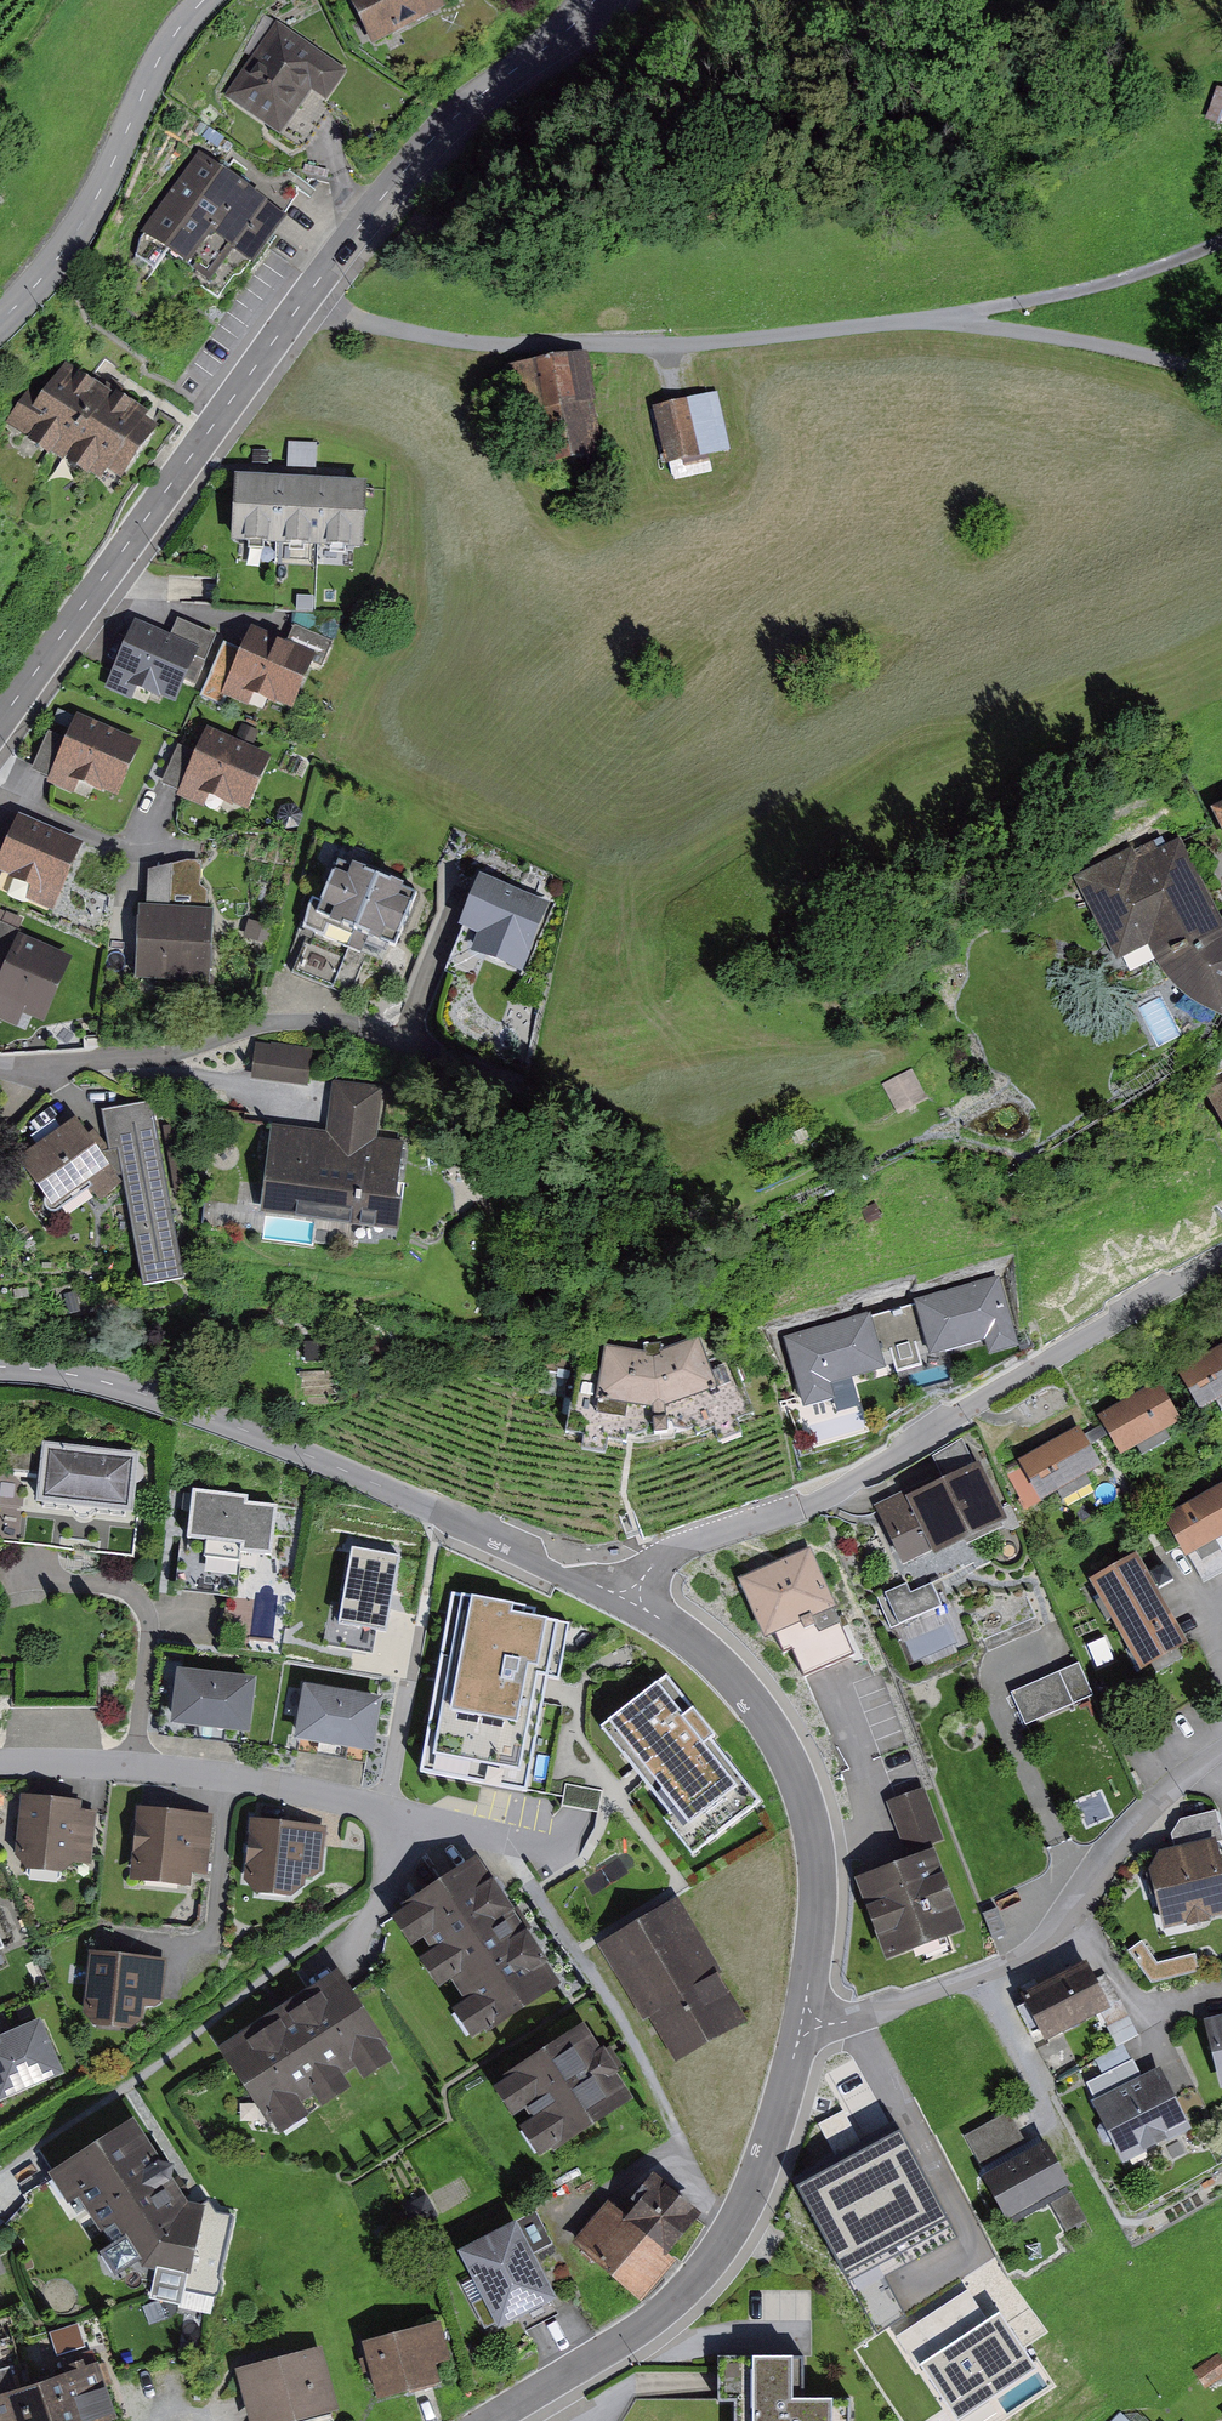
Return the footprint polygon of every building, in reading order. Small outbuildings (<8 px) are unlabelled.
[(448,0),(361,0),(385,45),(453,8),(448,0)] [(354,68),(282,22),(232,100),(288,136),(318,89),(334,100),(354,68)] [(1215,90),(1204,123),(1221,129),(1221,92),(1215,90)] [(295,219),(217,156),(160,229),(212,271),(236,243),(260,264),(295,219)] [(598,352),(515,363),(522,417),(538,415),(544,455),(610,446),(598,352)] [(116,396),(68,363),(21,432),(70,464),(73,460),(116,396)] [(116,396),(73,460),(120,492),(168,422),(121,390),(116,396)] [(703,396),(658,407),(676,475),(721,463),(703,396)] [(375,481),(242,475),(239,542),(372,548),(375,481)] [(207,646),(142,620),(119,678),(184,704),(207,646)] [(323,653),(261,627),(237,683),(299,709),(323,653)] [(82,714),(71,738),(54,777),(52,781),(79,793),(84,780),(123,797),(147,742),(82,714)] [(213,728),(203,752),(185,792),(184,796),(210,807),(216,794),(254,811),(278,756),(213,728)] [(71,738),(55,730),(38,770),(54,777),(71,738)] [(203,752),(186,745),(169,784),(185,792),(203,752)] [(1208,812),(1221,837),(1221,805),(1208,812)] [(25,814),(11,847),(0,873),(0,874),(63,901),(89,841),(25,814)] [(1219,919),(1175,838),(1135,859),(1128,847),(1071,878),(1114,958),(1145,942),(1160,970),(1172,984),(1185,996),(1201,1004),(1221,1014),(1221,923),(1219,919)] [(0,843),(0,873),(11,847),(0,843)] [(427,888),(351,859),(329,915),(405,944),(427,888)] [(156,870),(155,904),(214,907),(215,891),(207,886),(208,861),(196,860),(156,870)] [(558,904),(491,877),(466,939),(533,966),(558,904)] [(155,904),(148,904),(143,979),(216,983),(220,908),(214,907),(155,904)] [(0,939),(0,971),(10,975),(26,934),(28,929),(8,921),(0,939)] [(26,934),(10,975),(0,998),(0,1002),(53,1023),(81,957),(26,934)] [(314,1046),(265,1047),(266,1085),(315,1084),(314,1046)] [(915,1068),(886,1081),(899,1110),(928,1097),(915,1068)] [(335,1126),(280,1119),(269,1210),(405,1227),(416,1138),(379,1134),(385,1085),(341,1080),(335,1126)] [(151,1099),(115,1107),(152,1275),(189,1267),(151,1099)] [(123,1158),(85,1113),(32,1157),(70,1202),(123,1158)] [(1006,1275),(921,1302),(939,1360),(995,1342),(1000,1357),(1029,1348),(1006,1275)] [(877,1312),(791,1338),(813,1412),(846,1402),(841,1386),(895,1370),(877,1312)] [(662,1348),(616,1344),(616,1394),(666,1400),(731,1381),(709,1329),(662,1348)] [(1191,1367),(1213,1403),(1221,1398),(1221,1348),(1191,1367)] [(1188,1418),(1167,1382),(1113,1414),(1134,1450),(1188,1418)] [(1109,1463),(1087,1427),(1033,1459),(1055,1495),(1109,1463)] [(151,1461),(58,1442),(46,1501),(139,1519),(151,1461)] [(1008,1519),(980,1460),(887,1505),(915,1564),(1008,1519)] [(248,1556),(249,1548),(279,1551),(284,1502),(255,1499),(256,1492),(201,1487),(196,1535),(216,1537),(214,1552),(248,1556)] [(1173,1520),(1196,1557),(1221,1542),(1221,1490),(1173,1520)] [(418,1543),(331,1531),(322,1588),(409,1601),(418,1543)] [(810,1553),(746,1580),(768,1632),(778,1628),(788,1653),(802,1659),(808,1672),(852,1653),(810,1553)] [(1145,1555),(1102,1581),(1153,1665),(1197,1638),(1145,1555)] [(913,1594),(908,1584),(885,1594),(900,1626),(943,1607),(933,1584),(913,1594)] [(537,1608),(453,1593),(422,1770),(528,1789),(549,1676),(560,1678),(570,1624),(535,1618),(537,1608)] [(383,1621),(348,1616),(345,1635),(380,1640),(383,1621)] [(264,1677),(191,1665),(182,1724),(255,1735),(264,1677)] [(1063,1671),(1013,1692),(1025,1721),(1075,1701),(1063,1671)] [(668,1674),(602,1727),(672,1814),(666,1819),(695,1855),(761,1802),(712,1742),(719,1736),(668,1674)] [(386,1700),(316,1685),(305,1738),(375,1753),(386,1700)] [(601,1809),(604,1791),(568,1784),(565,1802),(601,1809)] [(927,1788),(893,1802),(917,1860),(862,1882),(895,1962),(977,1928),(943,1847),(950,1844),(927,1788)] [(86,1797),(27,1795),(25,1871),(78,1872),(78,1860),(99,1861),(100,1813),(86,1812),(86,1797)] [(217,1811),(144,1808),(141,1874),(214,1878),(217,1811)] [(333,1825),(262,1818),(256,1885),(310,1890),(313,1869),(329,1870),(333,1825)] [(1164,1854),(1178,1916),(1221,1906),(1221,1841),(1164,1854)] [(565,1979),(482,1860),(410,1910),(493,2029),(565,1979)] [(747,2014),(679,1903),(613,1943),(681,2054),(747,2014)] [(11,1945),(0,1920),(0,1949),(11,1945)] [(177,1959),(98,1953),(93,2017),(150,2021),(152,1995),(174,1996),(177,1959)] [(1117,2006),(1090,1960),(1035,1992),(1062,2038),(1117,2006)] [(402,2052),(346,1967),(230,2044),(287,2129),(402,2052)] [(1213,2019),(1221,2060),(1221,2017),(1213,2019)] [(56,2072),(33,2020),(0,2035),(0,2096),(56,2072)] [(634,2090),(589,2026),(503,2086),(548,2150),(634,2090)] [(1202,2125),(1168,2069),(1106,2106),(1141,2162),(1202,2125)] [(185,2200),(133,2119),(63,2163),(127,2262),(138,2254),(155,2281),(153,2292),(179,2297),(181,2287),(213,2294),(231,2210),(185,2200)] [(1074,2186),(1046,2139),(992,2171),(1020,2218),(1074,2186)] [(710,2216),(660,2175),(632,2209),(618,2198),(582,2242),(647,2294),(710,2216)] [(448,2213),(435,2193),(413,2208),(426,2228),(448,2213)] [(568,2295),(529,2219),(469,2250),(509,2326),(568,2295)] [(443,2320),(371,2341),(388,2396),(459,2375),(443,2320)] [(323,2347),(250,2368),(265,2420),(321,2420),(343,2415),(323,2347)] [(1201,2368),(1214,2387),(1221,2381),(1221,2353),(1201,2368)] [(725,2356),(725,2402),(745,2402),(745,2420),(858,2420),(858,2399),(802,2398),(803,2357),(725,2356)] [(0,2398),(0,2401),(6,2420),(123,2420),(106,2365),(0,2398)]
